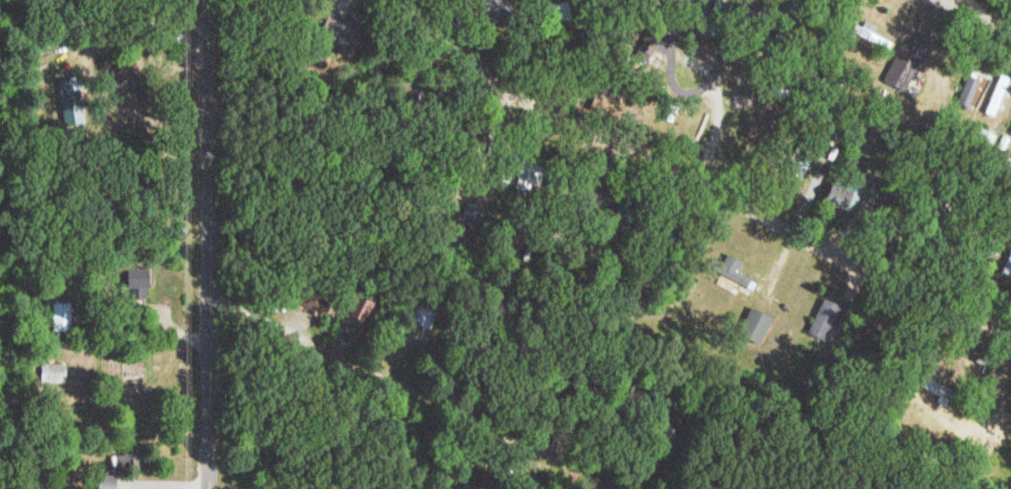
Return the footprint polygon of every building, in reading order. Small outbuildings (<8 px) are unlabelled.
[(996,76),(983,116),(995,120),(1002,98),(1007,100),(1010,87),(1010,81),(996,76)] [(954,105),(965,111),(980,83),(968,77),(954,105)] [(1000,270),(1010,275),(1010,249),(1000,270)] [(143,270),(123,267),(121,288),(140,290),(143,270)] [(332,306),(311,292),(304,303),(325,317),(332,306)] [(433,307),(411,300),(404,323),(426,330),(433,307)] [(70,302),(51,302),(51,331),(70,331),(70,302)] [(774,315),(751,305),(744,323),(768,332),(774,315)] [(39,384),(68,384),(68,364),(39,364),(39,384)] [(911,383),(935,396),(940,386),(915,374),(911,383)] [(144,470),(144,448),(117,448),(117,470),(144,470)] [(120,476),(99,476),(99,488),(120,488),(120,476)]
